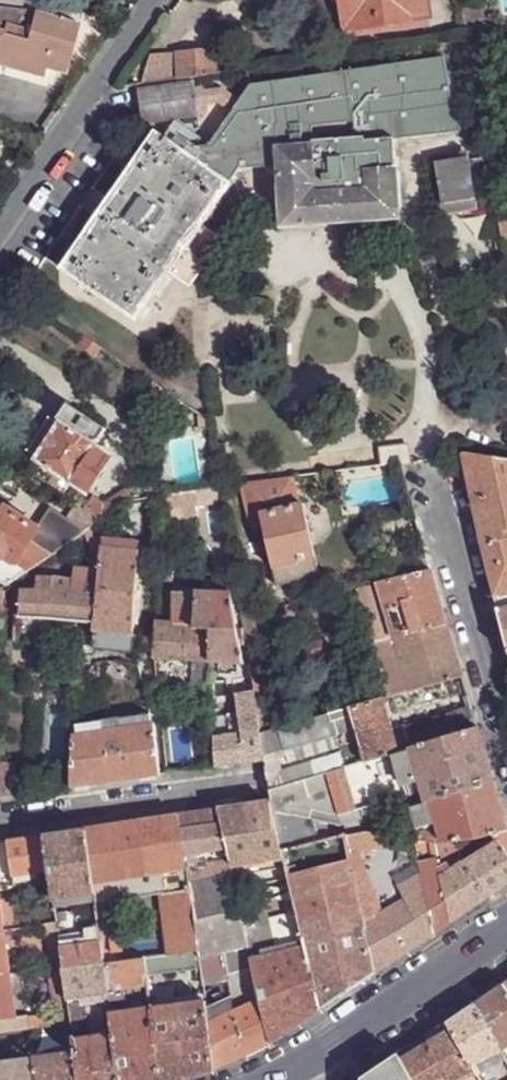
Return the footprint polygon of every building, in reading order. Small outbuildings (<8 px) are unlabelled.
[(22,8),(35,9),(36,0),(23,0),(22,8)] [(384,27),(383,22),(410,17),(426,16),(424,0),(338,0),(343,33),(384,27)] [(426,16),(434,20),(430,0),(424,0),(426,16)] [(480,0),(461,4),(463,14),(466,33),(483,30),(485,30),(480,0)] [(82,13),(44,10),(0,7),(0,65),(42,78),(45,68),(64,74),(82,13)] [(426,16),(410,17),(411,24),(434,20),(426,16)] [(383,22),(384,27),(411,24),(410,17),(383,22)] [(159,81),(216,73),(213,50),(149,54),(147,66),(144,75),(143,84),(159,81)] [(394,137),(394,141),(440,135),(440,133),(461,131),(457,106),(446,108),(445,94),(458,92),(455,72),(447,73),(444,57),(251,85),(209,145),(195,146),(189,156),(230,184),(242,167),(244,167),(244,169),(277,169),(277,166),(279,166),(278,143),(315,141),(315,138),(369,135),(369,138),(394,137)] [(138,73),(144,75),(147,66),(142,64),(138,73)] [(141,89),(138,89),(143,124),(146,123),(146,121),(169,118),(169,120),(173,119),(172,117),(196,114),(196,116),(199,115),(198,107),(195,89),(194,81),(191,82),(191,83),(168,87),(168,85),(164,85),(165,87),(141,90),(141,89)] [(207,107),(204,87),(195,89),(198,107),(207,107)] [(458,92),(445,94),(446,108),(457,106),(461,106),(458,92)] [(315,141),(278,143),(279,166),(282,226),(399,219),(394,141),(394,137),(369,138),(369,135),(315,138),(315,141)] [(136,319),(170,270),(201,226),(230,184),(189,156),(160,137),(67,272),(136,319)] [(438,163),(445,212),(492,205),(484,159),(469,161),(469,158),(438,163)] [(201,226),(170,270),(190,284),(221,240),(201,226)] [(2,304),(12,290),(0,282),(0,302),(2,304)] [(100,348),(83,337),(79,345),(95,355),(100,348)] [(55,472),(71,483),(86,492),(111,455),(96,445),(106,429),(67,402),(58,417),(61,420),(60,421),(61,422),(60,423),(49,416),(26,450),(39,458),(38,460),(55,472)] [(378,446),(381,466),(384,466),(400,463),(400,466),(412,464),(409,442),(378,446)] [(493,596),(506,592),(506,462),(462,456),(493,596)] [(400,463),(384,466),(385,473),(402,470),(400,466),(400,463)] [(68,490),(71,483),(55,472),(51,479),(53,480),(65,489),(68,490)] [(288,478),(242,483),(250,522),(261,520),(276,586),(318,576),(301,504),(295,506),(288,478)] [(53,480),(49,486),(62,494),(65,489),(53,480)] [(195,504),(221,500),(219,486),(195,490),(195,504)] [(92,498),(84,510),(101,521),(104,520),(120,510),(132,501),(126,490),(103,505),(92,498)] [(164,508),(196,508),(195,504),(195,490),(164,495),(164,508)] [(25,576),(52,557),(71,544),(82,535),(66,522),(54,538),(6,509),(4,511),(0,518),(0,579),(10,566),(12,568),(15,565),(25,576)] [(163,521),(162,532),(175,533),(176,520),(173,516),(163,515),(163,521)] [(101,521),(97,524),(99,549),(105,549),(106,540),(108,540),(104,520),(101,521)] [(106,540),(105,549),(135,551),(136,542),(108,540),(106,540)] [(71,544),(52,557),(60,568),(79,556),(71,544)] [(394,556),(400,579),(431,572),(424,548),(394,556)] [(105,549),(99,549),(98,572),(93,622),(91,645),(130,649),(131,635),(138,552),(135,551),(105,549)] [(7,588),(25,576),(15,565),(12,568),(10,566),(0,579),(0,582),(7,588)] [(93,622),(98,572),(72,570),(71,577),(62,577),(62,582),(35,581),(34,595),(19,595),(18,618),(93,622)] [(386,615),(393,638),(447,623),(431,572),(400,579),(359,588),(369,620),(386,615)] [(159,576),(156,607),(168,609),(169,592),(171,592),(173,576),(159,576)] [(236,585),(239,606),(250,604),(245,584),(236,585)] [(207,628),(209,661),(242,664),(240,648),(237,648),(230,592),(195,592),(194,601),(191,626),(207,628)] [(493,596),(506,650),(506,592),(493,596)] [(152,657),(209,661),(207,628),(191,626),(194,601),(177,601),(176,623),(155,621),(154,637),(153,651),(152,657)] [(240,614),(250,674),(263,671),(258,648),(253,649),(251,636),(256,635),(251,612),(240,614)] [(369,620),(375,643),(378,641),(393,638),(386,615),(369,620)] [(378,641),(393,695),(462,676),(447,623),(393,638),(378,641)] [(130,649),(153,651),(154,637),(131,635),(130,649)] [(302,646),(306,660),(326,655),(322,641),(302,646)] [(90,652),(91,645),(78,647),(78,659),(82,659),(82,653),(90,652)] [(155,681),(210,683),(209,661),(152,657),(155,681)] [(257,714),(261,732),(275,729),(272,713),(271,701),(267,702),(263,671),(250,674),(256,704),(257,714)] [(272,713),(275,729),(348,708),(367,703),(362,689),(272,713)] [(348,708),(363,761),(400,751),(392,728),(382,699),(367,703),(348,708)] [(249,715),(257,714),(256,704),(248,705),(249,710),(249,715)] [(363,761),(348,708),(275,729),(261,732),(265,759),(269,789),(363,761)] [(392,728),(400,751),(477,727),(471,708),(405,728),(404,725),(392,728)] [(228,722),(229,734),(240,734),(237,717),(236,711),(232,712),(233,722),(228,722)] [(71,788),(160,775),(154,723),(150,723),(149,714),(74,725),(71,788)] [(215,767),(265,759),(261,732),(257,714),(249,715),(237,717),(240,734),(229,734),(214,737),(215,767)] [(166,775),(193,771),(189,740),(188,732),(171,734),(169,724),(161,726),(166,775)] [(274,812),(283,851),(317,841),(312,819),(309,819),(311,810),(338,816),(357,810),(360,818),(342,825),(344,834),(364,831),(392,836),(388,822),(383,803),(421,791),(424,801),(429,799),(493,780),(477,727),(400,751),(363,761),(269,789),(270,801),(271,801),(274,812)] [(193,771),(215,767),(214,737),(189,740),(193,771)] [(14,796),(15,763),(0,763),(0,799),(14,796)] [(441,842),(453,841),(468,838),(475,837),(483,836),(492,833),(506,829),(506,826),(493,780),(429,799),(436,823),(438,831),(441,842)] [(415,826),(416,829),(436,823),(429,799),(424,801),(409,805),(415,826)] [(270,801),(216,810),(223,837),(232,876),(287,869),(283,851),(274,812),(271,801),(270,801)] [(216,810),(180,814),(184,844),(223,837),(216,810)] [(180,814),(85,829),(92,883),(166,873),(169,896),(190,892),(184,844),(180,814)] [(388,822),(392,836),(414,839),(420,840),(416,829),(415,826),(388,822)] [(48,869),(50,880),(53,897),(53,900),(93,893),(92,883),(85,829),(44,835),(48,869)] [(492,833),(506,856),(506,829),(492,833)] [(364,831),(344,834),(363,922),(405,899),(399,887),(421,875),(418,863),(415,850),(414,839),(392,836),(364,831)] [(420,833),(420,840),(435,842),(441,842),(438,831),(420,833)] [(465,863),(486,900),(506,885),(506,856),(492,833),(483,836),(489,846),(465,863)] [(287,871),(290,880),(321,1010),(374,974),(363,922),(344,834),(317,841),(283,851),(287,869),(287,871)] [(44,835),(7,840),(13,876),(30,872),(48,869),(44,835)] [(190,892),(198,951),(201,970),(202,978),(227,974),(223,953),(247,943),(238,904),(235,893),(232,876),(223,837),(184,844),(190,892)] [(468,838),(453,841),(458,850),(459,851),(471,844),(468,838)] [(420,840),(414,839),(415,850),(436,853),(435,842),(420,840)] [(441,842),(435,842),(436,853),(450,848),(452,852),(458,850),(453,841),(441,842)] [(436,853),(436,854),(437,859),(452,852),(450,848),(436,853)] [(452,852),(437,859),(441,876),(465,863),(459,851),(458,850),(452,852)] [(437,859),(418,863),(421,875),(435,933),(451,922),(441,876),(437,859)] [(465,863),(441,876),(451,922),(486,900),(465,863)] [(278,873),(280,882),(290,880),(287,871),(278,873)] [(13,876),(15,885),(27,883),(32,883),(33,882),(30,872),(13,876)] [(166,873),(92,883),(93,893),(95,905),(101,942),(102,953),(119,952),(114,901),(159,895),(159,898),(169,896),(166,873)] [(405,899),(363,922),(374,974),(435,933),(421,875),(399,887),(405,899)] [(6,877),(8,886),(15,885),(13,876),(6,877)] [(50,880),(33,882),(38,899),(43,899),(53,897),(50,880)] [(263,900),(238,904),(247,943),(253,966),(260,999),(271,1043),(321,1010),(290,880),(280,882),(282,889),(284,889),(292,923),(280,925),(279,921),(268,923),(263,900)] [(159,898),(168,955),(198,951),(190,892),(169,896),(159,898)] [(43,899),(46,925),(56,923),(55,911),(53,900),(53,897),(43,899)] [(56,923),(46,925),(49,949),(60,948),(56,923)] [(8,974),(2,930),(0,931),(0,975),(8,974)] [(60,948),(63,968),(103,962),(102,953),(101,942),(60,948)] [(253,966),(247,943),(223,953),(227,974),(253,966)] [(49,949),(52,969),(63,968),(60,948),(49,949)] [(168,955),(145,958),(147,976),(201,970),(198,951),(168,955)] [(145,958),(122,961),(126,991),(127,993),(149,990),(147,976),(145,958)] [(122,961),(103,962),(108,994),(126,991),(122,961)] [(68,1010),(71,1023),(72,1039),(74,1045),(75,1052),(79,1079),(120,1079),(113,1034),(88,1038),(85,1018),(87,1018),(84,997),(108,994),(103,962),(63,968),(68,1010)] [(253,966),(227,974),(233,1000),(235,1012),(260,999),(253,966)] [(52,969),(58,1012),(68,1010),(63,968),(52,969)] [(3,1019),(14,1017),(15,1017),(8,974),(0,975),(0,1019),(3,1019)] [(227,974),(202,978),(205,1001),(206,1010),(208,1024),(235,1012),(233,1000),(227,974)] [(506,1044),(506,995),(500,985),(473,1005),(499,1049),(506,1044)] [(126,991),(108,994),(110,1014),(151,1009),(149,990),(127,993),(126,991)] [(30,1002),(32,1015),(51,1013),(50,999),(30,1002)] [(260,999),(235,1012),(245,1055),(271,1043),(260,999)] [(151,1009),(160,1079),(182,1079),(214,1070),(208,1024),(206,1010),(205,1001),(151,1009)] [(476,1075),(504,1059),(503,1058),(499,1049),(473,1005),(445,1023),(472,1070),(476,1075)] [(110,1014),(113,1034),(120,1079),(160,1079),(151,1009),(110,1014)] [(32,1015),(28,1016),(30,1026),(30,1029),(71,1023),(68,1010),(58,1012),(51,1013),(32,1015)] [(235,1012),(208,1024),(214,1070),(245,1055),(235,1012)] [(15,1017),(14,1017),(15,1028),(30,1026),(28,1016),(15,1017)] [(14,1017),(3,1019),(5,1029),(15,1028),(14,1017)] [(472,1070),(445,1023),(426,1036),(448,1075),(450,1079),(453,1079),(472,1070)] [(448,1075),(426,1036),(399,1059),(411,1079),(438,1079),(448,1075)] [(506,1056),(506,1044),(499,1049),(503,1058),(506,1056)] [(34,1058),(35,1062),(36,1074),(37,1079),(79,1079),(75,1052),(34,1058)] [(36,1074),(35,1062),(34,1058),(34,1056),(0,1060),(0,1079),(37,1079),(36,1074)] [(399,1059),(370,1076),(369,1079),(411,1079),(399,1059)] [(453,1079),(479,1079),(476,1075),(472,1070),(453,1079)]
